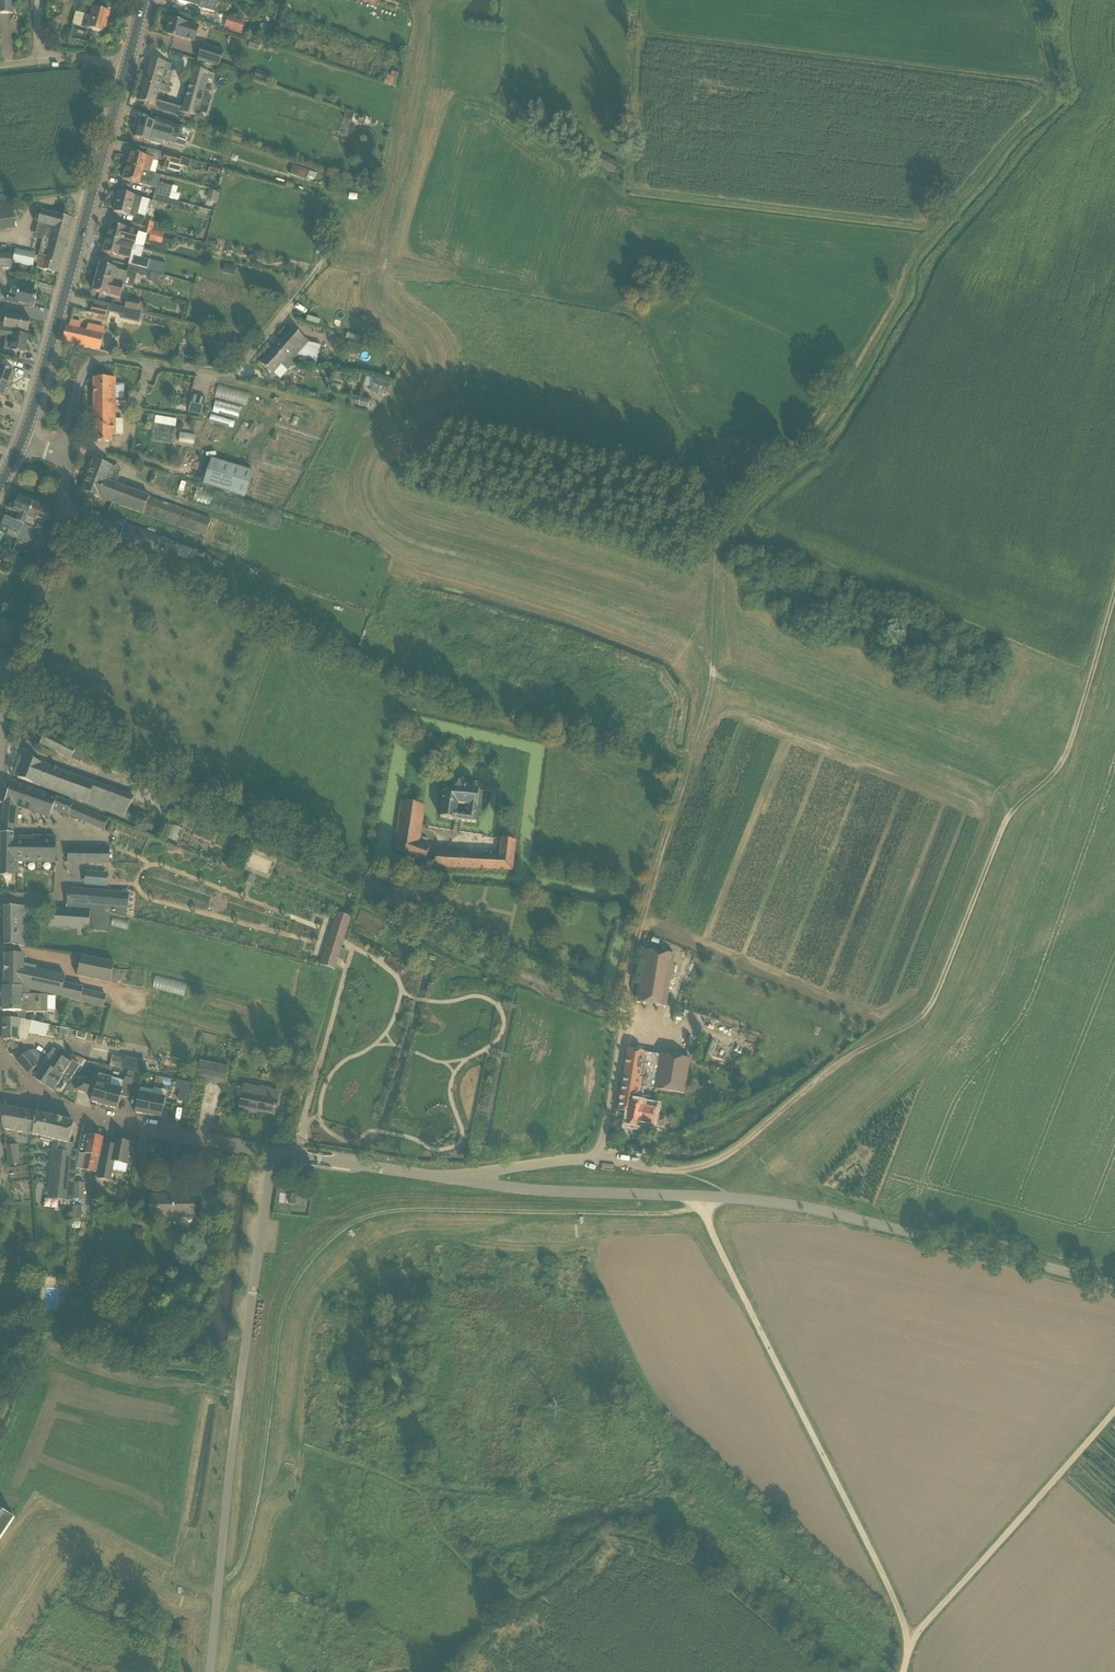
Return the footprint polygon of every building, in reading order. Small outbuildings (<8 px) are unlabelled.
[(14,14),(14,0),(0,0),(0,14),(14,14)] [(177,1),(199,7),(199,8),(214,13),(218,0),(177,0),(177,1)] [(258,9),(247,6),(245,14),(255,17),(258,9)] [(76,12),(73,25),(104,34),(110,13),(92,8),(90,16),(76,12)] [(241,36),(246,22),(221,14),(217,28),(241,36)] [(287,19),(279,15),(275,21),(283,26),(287,19)] [(199,27),(187,24),(171,19),(167,35),(195,43),(199,27)] [(87,30),(73,26),(70,36),(85,40),(87,32),(87,30)] [(219,68),(225,52),(203,45),(198,61),(219,68)] [(162,85),(168,65),(150,60),(138,101),(167,110),(170,100),(158,97),(160,92),(166,93),(168,87),(162,85)] [(209,81),(210,74),(192,68),(179,113),(198,119),(209,81)] [(271,77),(266,76),(266,74),(257,71),(254,78),(269,83),(271,77)] [(398,79),(390,77),(386,75),(383,84),(395,88),(398,79)] [(347,109),(343,118),(352,122),(355,113),(347,109)] [(152,122),(140,119),(137,129),(144,131),(143,133),(152,135),(152,134),(163,138),(164,136),(176,140),(178,134),(151,126),(152,122)] [(174,145),(175,145),(177,140),(164,136),(163,138),(152,134),(152,135),(143,133),(144,131),(137,129),(134,138),(163,146),(164,143),(174,146),(174,145)] [(144,171),(151,173),(154,159),(131,152),(127,165),(144,171)] [(180,165),(182,158),(182,157),(166,153),(161,169),(168,171),(171,162),(180,165)] [(144,171),(127,165),(123,180),(149,187),(152,173),(151,173),(144,171)] [(293,166),(290,174),(307,180),(308,177),(315,179),(317,175),(293,166)] [(158,182),(154,195),(170,200),(173,187),(158,182)] [(143,199),(133,196),(120,192),(114,212),(137,218),(143,199)] [(213,192),(210,202),(216,204),(219,195),(219,194),(213,192)] [(152,202),(168,206),(170,200),(154,195),(152,202)] [(18,227),(14,199),(0,201),(0,230),(18,227)] [(61,261),(72,219),(41,211),(38,223),(47,226),(40,251),(49,253),(48,258),(61,261)] [(145,228),(152,230),(154,223),(148,221),(145,228)] [(163,225),(155,223),(153,229),(161,231),(163,225)] [(139,233),(130,230),(111,225),(106,241),(124,246),(124,243),(132,245),(136,246),(139,233)] [(163,234),(152,230),(145,228),(144,234),(150,236),(148,242),(160,245),(163,234)] [(129,259),(132,245),(124,243),(124,246),(106,241),(103,252),(129,259)] [(219,244),(211,242),(209,249),(217,251),(219,244)] [(33,267),(34,263),(36,256),(36,253),(26,251),(17,249),(16,250),(13,263),(33,267)] [(57,274),(61,261),(48,258),(49,253),(40,251),(37,263),(38,264),(37,269),(57,274)] [(0,269),(11,270),(13,253),(0,252),(0,269)] [(148,270),(151,261),(134,256),(131,266),(148,270)] [(223,273),(229,275),(231,266),(225,264),(223,273)] [(121,271),(100,265),(96,279),(122,287),(126,272),(121,271)] [(135,268),(133,274),(148,278),(149,272),(146,271),(135,268)] [(149,281),(162,285),(165,276),(151,273),(149,281)] [(123,287),(122,287),(96,279),(93,292),(114,298),(120,299),(123,287)] [(19,303),(33,307),(37,293),(20,288),(21,286),(11,283),(6,302),(18,305),(19,303)] [(138,312),(140,303),(128,300),(126,309),(138,312)] [(106,318),(108,310),(92,307),(91,314),(106,318)] [(23,331),(28,332),(30,320),(6,316),(4,327),(4,328),(23,331)] [(66,327),(63,342),(64,342),(100,351),(104,335),(80,329),(81,323),(71,321),(69,328),(66,327)] [(6,337),(4,349),(10,350),(10,351),(25,353),(27,337),(22,336),(23,331),(4,328),(4,327),(1,327),(0,327),(0,336),(6,337)] [(293,351),(292,352),(297,357),(317,361),(321,346),(309,343),(292,328),(282,340),(293,351)] [(293,351),(282,340),(261,364),(273,375),(281,365),(288,371),(294,363),(299,358),(297,357),(292,352),(293,351)] [(363,343),(360,343),(350,340),(347,348),(361,352),(363,343)] [(11,372),(14,362),(0,359),(0,381),(11,384),(15,373),(11,372)] [(386,396),(391,383),(374,377),(370,391),(386,396)] [(115,384),(115,378),(94,379),(94,406),(115,406),(115,399),(124,399),(124,384),(115,384)] [(5,399),(11,384),(0,381),(0,398),(5,399)] [(219,384),(215,397),(246,405),(250,393),(219,384)] [(206,399),(193,395),(189,412),(201,416),(206,399)] [(360,399),(360,400),(359,405),(359,406),(371,408),(373,402),(360,399)] [(237,420),(241,409),(216,400),(213,411),(237,420)] [(115,406),(94,406),(94,442),(112,442),(112,435),(115,435),(115,407),(115,406)] [(233,428),(235,421),(211,414),(209,420),(233,428)] [(176,420),(155,417),(154,425),(175,428),(176,420)] [(179,443),(194,445),(196,435),(180,433),(179,443)] [(252,472),(210,459),(202,485),(244,498),(252,472)] [(82,492),(143,514),(149,498),(108,482),(113,467),(94,460),(82,492)] [(211,505),(214,494),(196,489),(193,501),(211,505)] [(16,504),(13,511),(20,515),(17,522),(5,516),(2,524),(21,533),(22,533),(35,504),(19,497),(19,498),(16,497),(13,503),(16,504)] [(18,540),(19,540),(33,546),(37,538),(32,536),(38,522),(43,525),(50,510),(35,504),(22,533),(21,533),(18,540)] [(179,527),(206,536),(211,520),(184,510),(179,527)] [(161,538),(127,526),(122,541),(155,552),(161,538)] [(28,568),(21,571),(24,579),(31,576),(28,568)] [(40,744),(71,759),(76,748),(68,744),(67,745),(45,733),(40,744)] [(450,751),(452,741),(444,739),(441,750),(450,751)] [(125,818),(125,817),(153,830),(157,820),(130,807),(134,798),(49,766),(25,757),(18,778),(87,804),(125,818)] [(443,807),(441,818),(454,820),(464,822),(477,824),(479,790),(474,789),(475,782),(454,779),(454,789),(444,788),(442,807),(443,807)] [(30,811),(37,790),(12,782),(5,802),(2,826),(14,828),(14,826),(16,826),(20,807),(30,811)] [(58,797),(48,794),(37,790),(30,811),(41,815),(51,818),(54,809),(58,797)] [(58,797),(54,809),(87,824),(92,811),(72,802),(58,797)] [(424,861),(428,851),(431,846),(420,843),(422,820),(425,804),(401,801),(394,849),(424,862),(424,861)] [(87,824),(103,831),(104,830),(109,818),(92,811),(87,824)] [(433,867),(512,871),(516,841),(515,841),(516,832),(503,830),(502,835),(502,839),(501,839),(500,857),(438,854),(434,865),(433,867)] [(13,854),(13,862),(14,862),(24,862),(25,851),(25,839),(14,839),(14,836),(14,833),(1,833),(1,843),(9,843),(8,854),(13,854)] [(31,852),(25,851),(24,862),(38,863),(38,852),(44,852),(45,837),(32,837),(31,852)] [(38,863),(55,863),(56,839),(56,837),(45,837),(44,852),(38,852),(38,863)] [(13,877),(14,862),(13,862),(13,854),(8,854),(9,843),(1,843),(1,876),(13,877)] [(110,864),(110,849),(96,849),(96,863),(110,864)] [(422,872),(425,873),(427,874),(430,875),(431,871),(433,867),(434,865),(429,863),(424,861),(424,862),(422,864),(419,871),(422,872)] [(67,907),(67,910),(90,912),(109,914),(126,918),(127,907),(117,906),(99,905),(100,892),(88,891),(78,890),(69,889),(67,907)] [(30,907),(25,906),(4,906),(4,945),(5,945),(5,946),(6,946),(6,945),(26,947),(26,925),(30,924),(30,907)] [(89,930),(90,912),(67,910),(50,909),(49,926),(89,930)] [(330,935),(327,944),(321,965),(335,969),(336,968),(338,960),(340,954),(341,949),(344,940),(351,918),(337,914),(330,935)] [(675,955),(644,950),(635,1003),(666,1008),(675,955)] [(24,968),(24,955),(6,955),(6,953),(5,953),(5,955),(4,955),(4,985),(4,987),(31,991),(31,989),(81,999),(81,1002),(103,1007),(106,995),(83,990),(83,988),(64,984),(66,977),(24,968)] [(115,963),(82,956),(77,976),(110,983),(118,985),(121,971),(115,969),(115,963)] [(152,987),(184,996),(187,984),(156,975),(152,987)] [(31,991),(4,987),(4,990),(3,1012),(4,1012),(4,1016),(26,1017),(27,1013),(48,1013),(48,1006),(48,1000),(48,997),(31,997),(31,991)] [(26,1020),(26,1017),(4,1016),(4,1019),(3,1019),(3,1040),(23,1041),(23,1038),(28,1038),(29,1033),(46,1037),(49,1025),(26,1020)] [(77,1031),(76,1038),(86,1040),(87,1033),(77,1031)] [(53,1048),(45,1060),(50,1064),(58,1052),(53,1048)] [(639,1097),(639,1096),(640,1087),(654,1090),(660,1055),(628,1050),(621,1094),(639,1097)] [(28,1051),(17,1061),(29,1074),(40,1064),(28,1051)] [(690,1060),(681,1058),(660,1055),(654,1090),(684,1095),(690,1060)] [(46,1086),(54,1091),(63,1077),(70,1082),(81,1067),(72,1061),(71,1063),(62,1058),(53,1070),(47,1066),(37,1081),(46,1087),(46,1086)] [(112,1058),(112,1065),(133,1066),(133,1067),(148,1067),(148,1059),(112,1058)] [(197,1080),(224,1085),(228,1066),(201,1061),(197,1080)] [(133,1079),(132,1083),(141,1085),(143,1074),(135,1072),(133,1079)] [(97,1082),(80,1078),(76,1091),(93,1096),(91,1102),(104,1106),(110,1086),(97,1082)] [(122,1089),(110,1086),(104,1106),(117,1110),(121,1096),(129,1099),(132,1083),(124,1081),(122,1089)] [(189,1083),(176,1081),(174,1088),(180,1089),(178,1102),(186,1103),(189,1083)] [(240,1108),(274,1115),(279,1091),(271,1090),(271,1088),(260,1086),(260,1088),(245,1084),(240,1108)] [(154,1088),(152,1095),(148,1116),(162,1118),(166,1098),(165,1098),(166,1090),(154,1088)] [(152,1095),(139,1093),(135,1113),(148,1116),(152,1095)] [(639,1097),(621,1094),(618,1111),(629,1113),(627,1126),(628,1126),(628,1128),(630,1131),(633,1131),(640,1126),(644,1097),(639,1096),(639,1097)] [(732,1102),(740,1104),(742,1096),(734,1094),(732,1102)] [(644,1097),(640,1126),(652,1128),(653,1125),(655,1125),(654,1126),(663,1128),(665,1119),(654,1117),(656,1108),(648,1106),(649,1098),(644,1097)] [(2,1130),(17,1133),(20,1118),(15,1117),(16,1111),(12,1110),(12,1109),(0,1107),(0,1118),(2,1130)] [(16,1111),(15,1117),(20,1118),(17,1133),(30,1135),(36,1114),(25,1112),(25,1113),(16,1111)] [(54,1140),(58,1141),(68,1144),(74,1123),(36,1114),(30,1135),(32,1136),(33,1135),(41,1137),(41,1139),(52,1142),(53,1140),(54,1140)] [(96,1172),(103,1138),(97,1137),(96,1135),(92,1134),(90,1135),(89,1135),(83,1168),(82,1170),(96,1172)] [(127,1165),(131,1143),(129,1143),(129,1141),(123,1140),(122,1142),(114,1140),(113,1145),(104,1144),(97,1178),(110,1180),(112,1169),(126,1172),(127,1165)] [(68,1144),(58,1141),(57,1151),(52,1151),(47,1199),(72,1201),(72,1199),(73,1199),(75,1182),(75,1178),(79,1151),(72,1149),(72,1145),(68,1144)] [(17,1144),(9,1146),(5,1146),(8,1167),(21,1165),(17,1144)] [(73,1199),(83,1200),(85,1183),(75,1182),(73,1199)] [(95,1189),(94,1198),(102,1200),(104,1190),(95,1189)] [(128,1193),(119,1192),(118,1199),(127,1200),(128,1193)] [(194,1218),(194,1217),(194,1196),(159,1196),(159,1195),(150,1196),(151,1219),(194,1218)] [(80,1223),(82,1206),(73,1205),(71,1222),(72,1223),(72,1228),(78,1229),(79,1223),(80,1223)] [(143,1239),(144,1230),(136,1229),(135,1238),(143,1239)] [(14,1518),(0,1509),(0,1540),(14,1518)]
